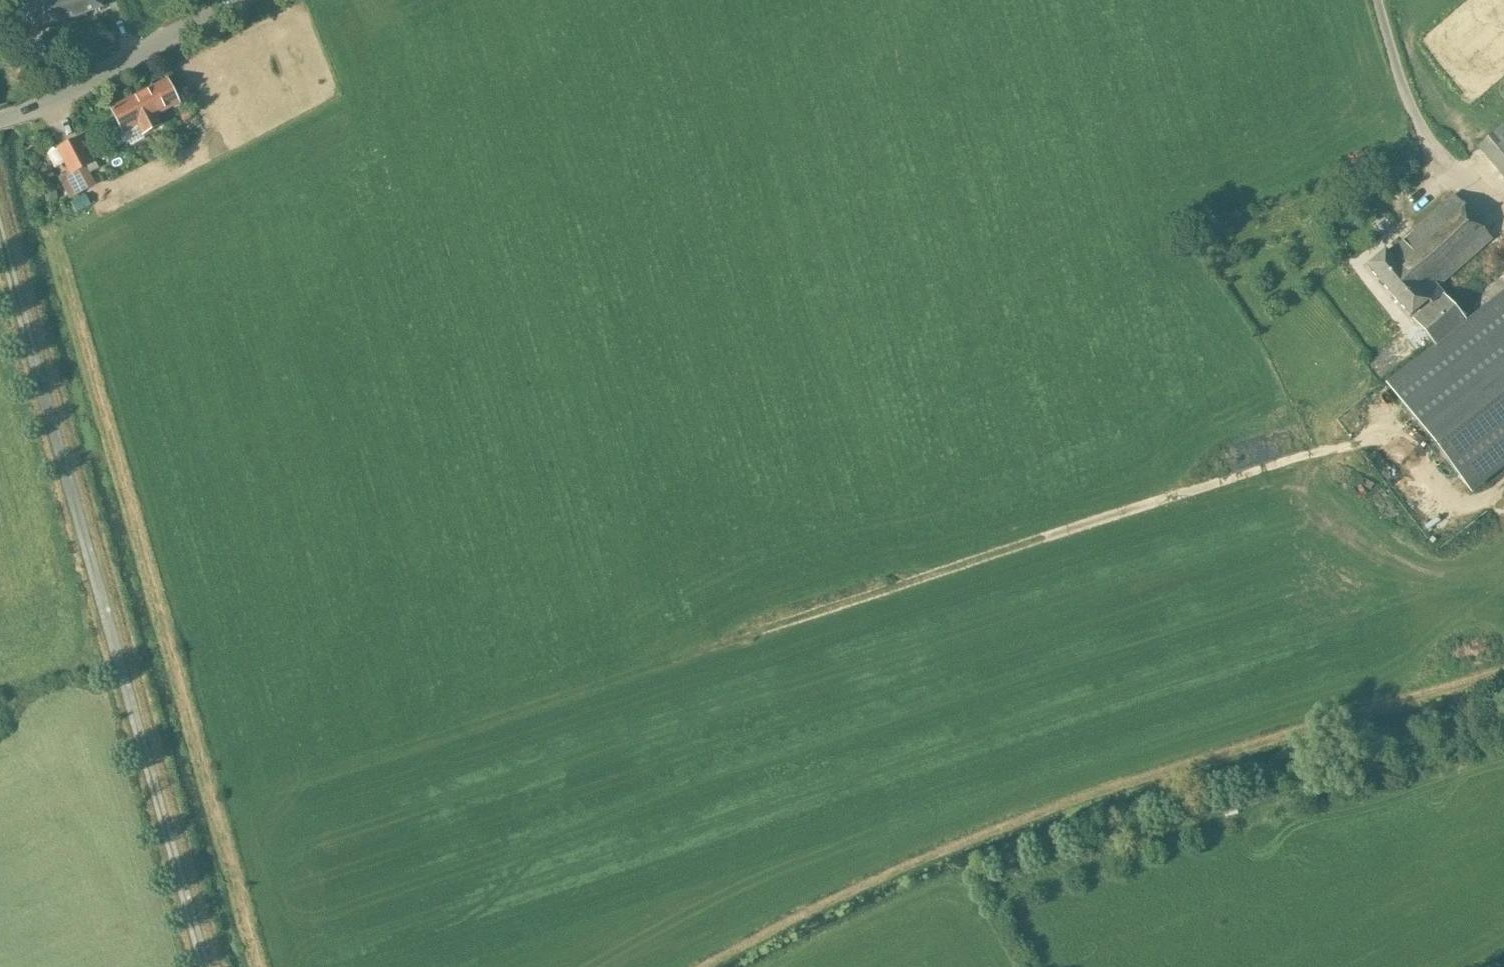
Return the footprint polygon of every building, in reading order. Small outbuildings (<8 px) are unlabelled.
[(30,30),(40,27),(41,28),(64,21),(58,4),(57,4),(56,0),(19,0),(30,30)] [(57,4),(58,4),(64,21),(105,7),(102,0),(56,0),(57,4)] [(122,132),(138,124),(143,134),(161,124),(156,114),(179,103),(168,79),(111,108),(122,132)] [(1477,146),(1503,178),(1503,123),(1477,146)] [(93,163),(80,136),(76,138),(58,147),(57,148),(69,172),(59,177),(70,198),(85,190),(95,185),(86,167),(93,163)] [(1387,253),(1385,250),(1367,266),(1409,315),(1427,300),(1430,303),(1412,318),(1434,344),(1420,355),(1385,382),(1470,492),(1503,466),(1503,290),(1466,319),(1457,308),(1444,294),(1445,293),(1439,286),(1440,284),(1441,285),(1493,239),(1453,193),(1416,227),(1387,253)]
